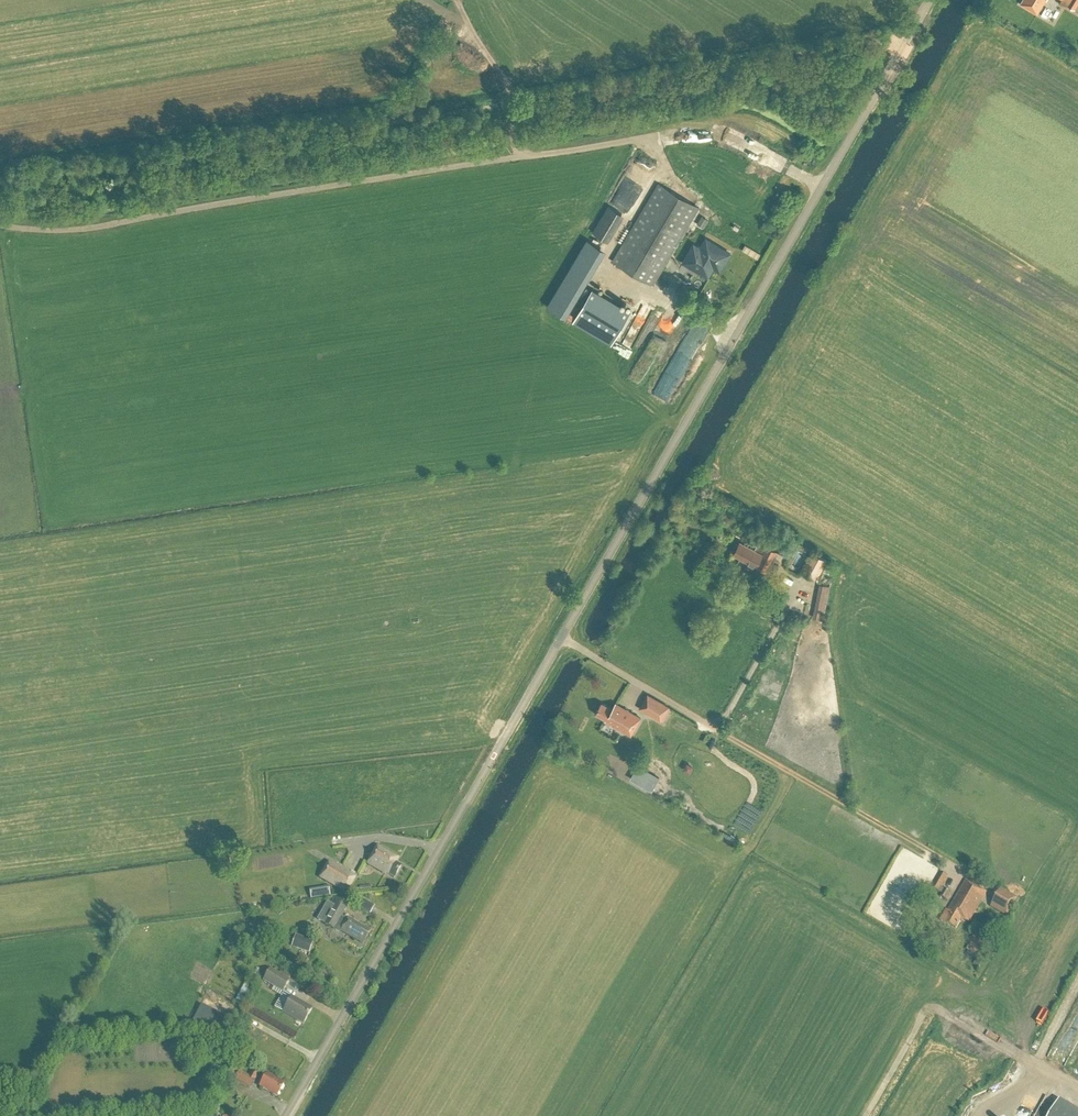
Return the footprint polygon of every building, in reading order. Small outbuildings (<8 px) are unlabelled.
[(1020,4),(1037,13),(1045,0),(1023,0),(1020,4)] [(1067,4),(1070,6),(1075,9),(1077,5),(1077,0),(1069,0),(1067,4)] [(699,206),(659,182),(613,259),(654,283),(699,206)] [(590,208),(576,231),(591,240),(605,217),(590,208)] [(702,215),(697,223),(705,228),(710,219),(702,215)] [(694,243),(686,255),(684,260),(708,274),(713,265),(720,269),(731,251),(706,237),(701,246),(694,243)] [(574,320),(612,343),(631,310),(593,287),(574,320)] [(536,312),(549,313),(549,296),(537,296),(536,312)] [(723,518),(729,523),(735,518),(730,512),(723,518)] [(738,565),(740,567),(742,568),(744,568),(745,568),(746,567),(747,566),(755,570),(756,567),(774,575),(784,554),(758,541),(755,548),(740,541),(739,543),(735,543),(733,548),(734,551),(733,554),(740,558),(739,560),(738,562),(738,564),(738,565)] [(801,571),(817,579),(828,560),(812,551),(801,571)] [(820,583),(813,617),(823,619),(830,585),(820,583)] [(801,589),(800,624),(809,624),(810,589),(801,589)] [(768,608),(766,612),(763,610),(761,614),(769,618),(773,611),(768,608)] [(648,694),(640,708),(649,713),(661,720),(669,706),(658,699),(648,694)] [(631,733),(640,716),(616,702),(613,707),(602,701),(596,712),(631,733)] [(583,711),(578,723),(616,739),(621,727),(583,711)] [(662,753),(669,757),(673,751),(666,747),(662,753)] [(652,790),(659,777),(646,769),(638,782),(652,790)] [(394,879),(401,867),(392,862),(395,857),(377,847),(367,864),(385,875),(385,874),(394,879)] [(319,879),(346,895),(356,878),(328,862),(319,879)] [(933,889),(942,894),(941,898),(948,902),(952,894),(942,888),(948,877),(941,874),(933,889)] [(986,893),(967,881),(949,912),(947,911),(941,921),(957,930),(963,920),(968,923),(986,893)] [(990,908),(1007,917),(1015,903),(1017,904),(1020,900),(1017,899),(1017,898),(1001,889),(990,908)] [(349,905),(337,899),(333,906),(327,903),(317,921),(325,924),(324,926),(334,931),(336,928),(341,931),(340,932),(363,944),(370,932),(347,919),(347,920),(342,917),(349,905)] [(357,907),(370,915),(374,907),(361,900),(357,907)] [(979,908),(973,919),(988,926),(994,915),(979,908)] [(344,951),(348,945),(329,932),(325,938),(344,951)] [(979,958),(989,941),(976,934),(967,951),(979,958)] [(291,948),(309,954),(313,942),(295,936),(291,948)] [(270,970),(264,981),(282,991),(289,981),(270,970)] [(311,1009),(292,998),(283,1012),(303,1024),(311,1009)] [(184,1044),(181,1050),(187,1053),(190,1046),(184,1044)] [(250,1090),(260,1072),(254,1068),(248,1078),(231,1068),(227,1075),(235,1079),(234,1080),(250,1090)] [(267,1075),(259,1088),(276,1098),(284,1085),(267,1075)] [(262,1104),(264,1099),(247,1090),(244,1094),(262,1104)] [(1058,1104),(1051,1115),(1077,1115),(1058,1104)]
